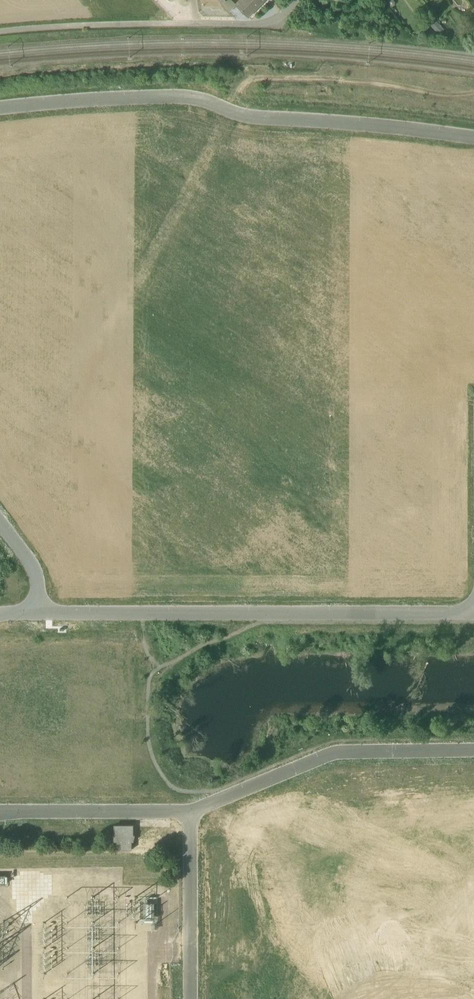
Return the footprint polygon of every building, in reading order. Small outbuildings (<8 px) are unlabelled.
[(265,0),(240,0),(236,4),(249,17),(265,0)] [(439,33),(444,29),(444,28),(433,16),(427,21),(438,33),(439,33)] [(132,850),(132,841),(130,841),(130,836),(132,836),(132,826),(116,826),(116,836),(117,836),(117,850),(132,850)]
